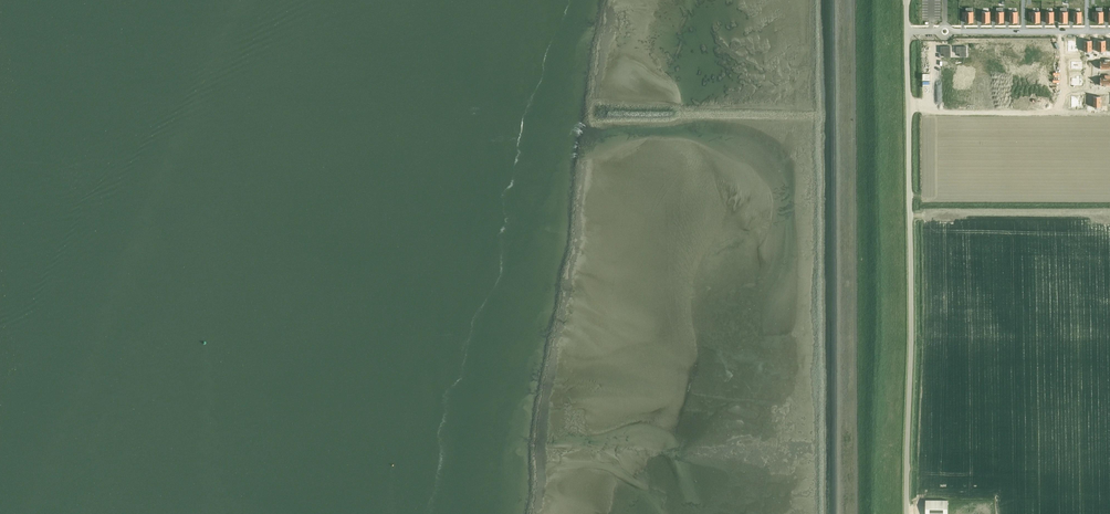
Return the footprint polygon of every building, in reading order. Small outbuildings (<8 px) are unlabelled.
[(973,12),(966,12),(963,12),(963,18),(966,18),(966,23),(973,23),(973,12)] [(1018,12),(1008,12),(1008,18),(1010,18),(1010,23),(1018,23),(1018,12)] [(1031,12),(1030,12),(1030,15),(1030,18),(1031,18),(1032,18),(1032,20),(1032,22),(1032,23),(1037,23),(1040,23),(1040,22),(1040,16),(1040,12),(1035,12),(1032,12),(1031,12)] [(1078,12),(1072,12),(1072,15),(1072,18),(1073,18),(1074,18),(1074,21),(1074,22),(1074,23),(1082,23),(1082,22),(1082,18),(1082,12),(1078,12)] [(1103,12),(1095,12),(1093,12),(1093,18),(1095,18),(1095,23),(1103,23),(1103,12)] [(1076,40),(1068,40),(1068,51),(1076,51),(1078,51),(1078,45),(1076,45),(1076,40)] [(1101,61),(1101,66),(1101,69),(1106,69),(1109,69),(1109,59),(1105,59),(1105,61),(1101,61)] [(1101,78),(1101,81),(1101,86),(1104,86),(1106,86),(1109,86),(1109,76),(1105,75),(1105,78),(1103,78),(1101,78)] [(1076,78),(1071,78),(1071,86),(1082,86),(1082,78),(1082,76),(1076,76),(1076,78)] [(1079,96),(1071,96),(1071,107),(1079,107),(1081,107),(1081,101),(1079,101),(1079,96)] [(926,513),(948,513),(948,500),(926,500),(926,513)]
